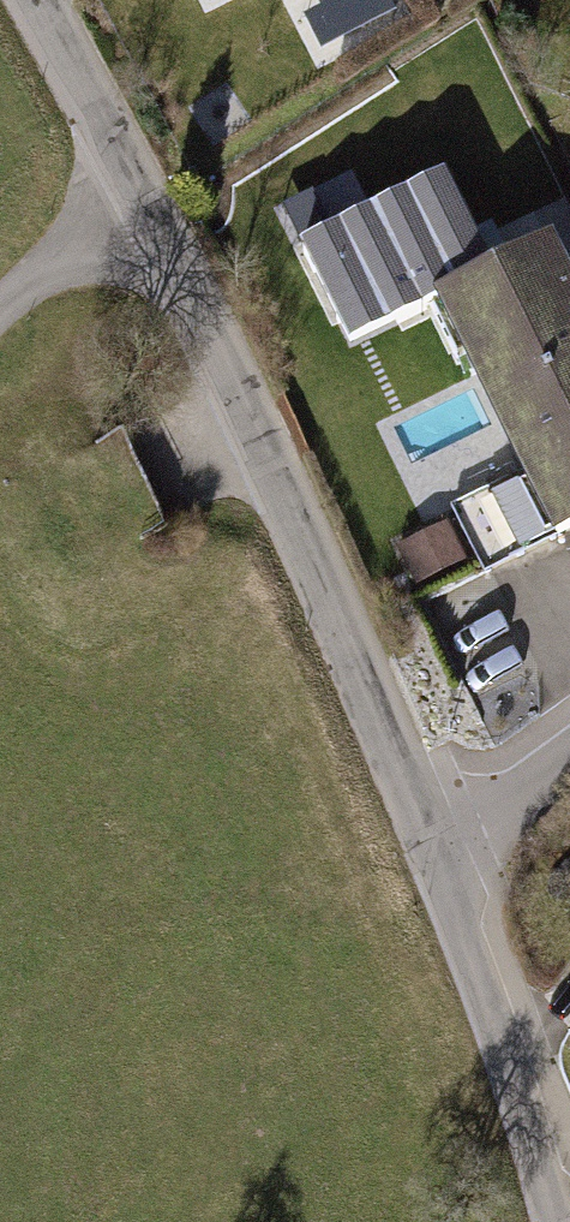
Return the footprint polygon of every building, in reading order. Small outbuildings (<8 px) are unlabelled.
[(350,343),(442,297),(493,272),(445,176),(302,249),(350,343)] [(549,245),(493,272),(442,297),(559,536),(569,530),(569,288),(549,245)]
